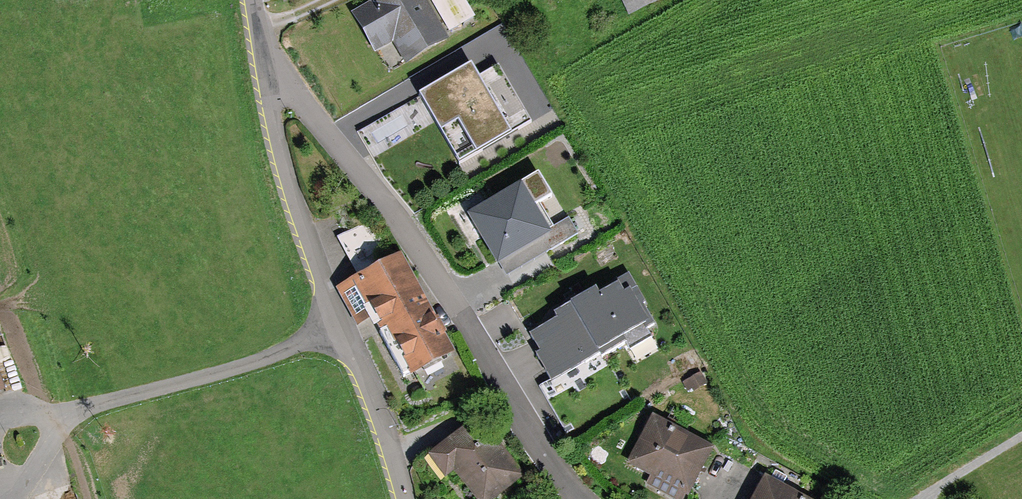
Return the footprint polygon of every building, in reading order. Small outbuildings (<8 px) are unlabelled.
[(352,14),(376,54),(392,44),(405,67),(451,40),(428,0),(367,0),(370,4),(352,14)] [(466,0),(431,0),(450,31),(475,16),(466,0)] [(628,17),(664,0),(620,0),(628,17)] [(479,76),(473,65),(420,95),(460,164),(532,123),(499,65),(479,76)] [(522,183),(467,216),(498,267),(500,266),(506,276),(578,233),(569,218),(550,229),(522,183)] [(357,277),(335,289),(357,328),(376,318),(381,326),(377,328),(404,377),(409,375),(411,379),(457,354),(402,253),(393,258),(371,219),(336,238),(357,277)] [(557,320),(531,335),(541,353),(536,355),(552,383),(600,356),(602,358),(623,346),(630,359),(658,343),(650,329),(657,325),(629,274),(597,292),(596,290),(554,314),(557,320)] [(428,456),(446,479),(454,473),(475,498),(497,498),(526,476),(479,416),(428,456)] [(653,417),(628,464),(651,476),(646,486),(671,498),(684,498),(686,496),(689,498),(714,449),(653,417)] [(764,476),(752,498),(808,498),(764,476)]
